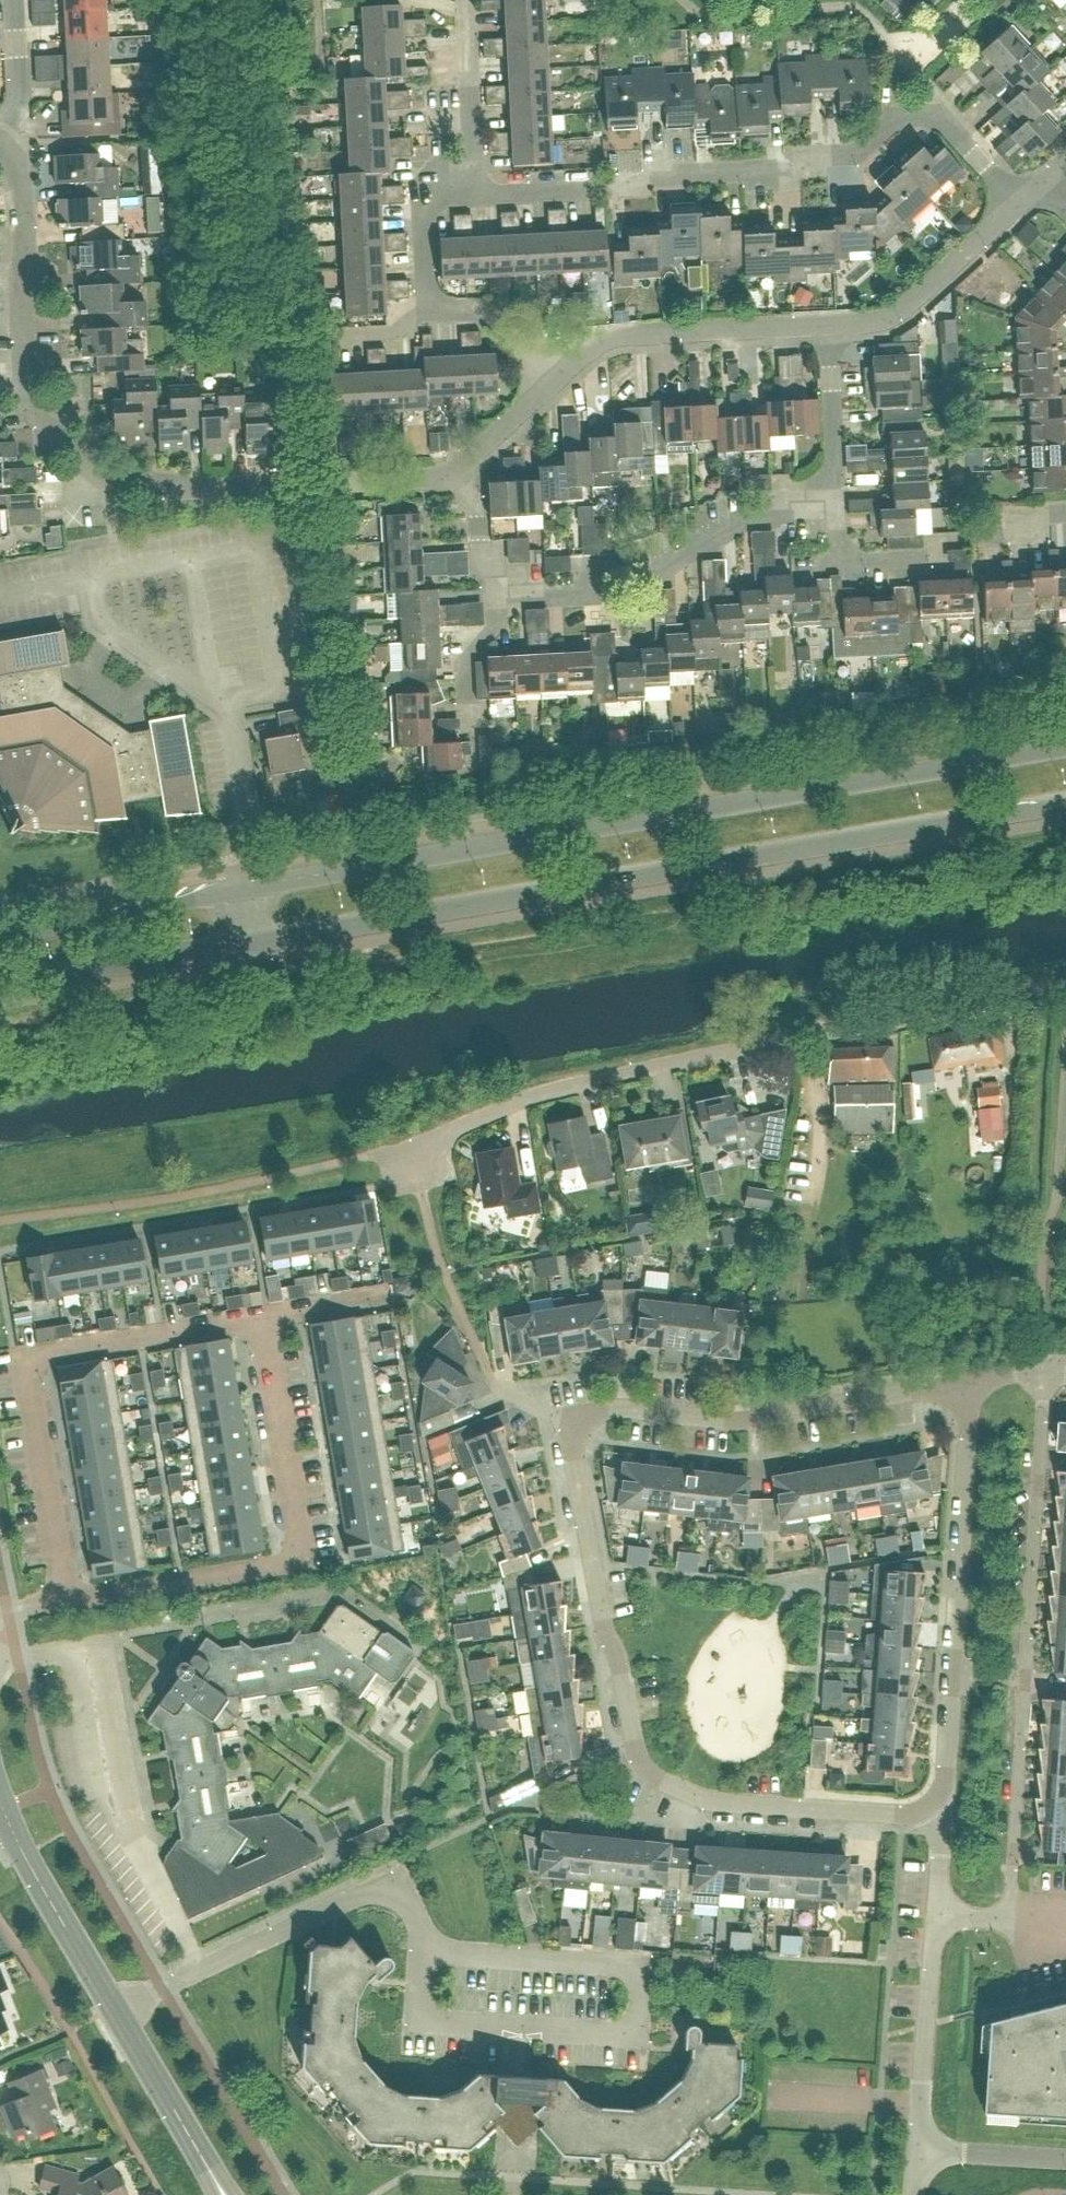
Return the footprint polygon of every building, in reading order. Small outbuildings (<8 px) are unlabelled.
[(66,13),(105,11),(104,0),(65,0),(66,13)] [(506,25),(545,23),(544,0),(512,0),(481,2),(481,12),(505,10),(506,25)] [(880,3),(879,5),(896,20),(908,8),(899,0),(883,0),(880,3)] [(32,2),(32,14),(55,13),(54,1),(32,2)] [(362,8),(363,32),(426,29),(426,20),(402,21),(401,6),(362,8)] [(66,13),(67,41),(106,39),(105,11),(66,13)] [(56,26),(55,13),(32,14),(33,27),(56,26)] [(546,46),(545,23),(506,25),(507,39),(483,40),(483,50),(546,46)] [(365,56),(404,54),(403,39),(427,38),(426,29),(363,32),(365,56)] [(986,90),(1032,48),(1032,47),(1028,51),(1008,29),(982,53),(996,68),(980,83),(986,90)] [(108,66),(106,39),(67,41),(68,56),(35,58),(35,70),(108,66)] [(508,58),(509,72),(548,70),(546,46),(483,50),(484,59),(508,58)] [(1019,94),(1006,105),(1007,106),(1020,94),(1023,97),(1048,74),(1029,52),(1033,48),(1032,48),(986,90),(992,97),(1009,82),(1019,94)] [(365,56),(366,79),(384,79),(429,77),(428,67),(404,68),(404,54),(365,56)] [(822,57),(824,91),(839,91),(840,110),(868,109),(868,114),(869,114),(866,62),(838,63),(838,56),(822,57)] [(809,92),(824,91),(822,57),(806,58),(806,65),(779,66),(781,113),(810,112),(809,92)] [(70,81),(70,96),(109,94),(108,66),(35,70),(36,83),(70,81)] [(781,113),(779,66),(778,66),(779,79),(763,80),(764,87),(736,88),(739,135),(739,145),(740,145),(740,135),(768,133),(767,114),(781,113)] [(549,93),(548,70),(509,72),(509,86),(485,88),(486,97),(549,93)] [(664,70),(648,71),(650,105),(665,104),(666,131),(693,129),(692,122),(694,122),(692,75),(664,77),(664,70)] [(650,105),(648,71),(632,72),(633,79),(605,80),(607,132),(609,132),(608,127),(636,125),(635,106),(650,105)] [(1024,125),(1027,128),(1053,104),(1036,85),(1049,74),(1048,74),(1023,97),(1020,94),(1007,106),(1006,105),(990,120),(997,127),(1013,113),(1024,125),(1011,136),(1011,137),(1024,125)] [(739,145),(739,135),(736,88),(735,88),(736,93),(733,93),(733,89),(728,85),(715,86),(712,90),(712,94),(709,95),(708,87),(693,88),(693,75),(692,75),(694,122),(709,122),(710,141),(738,139),(739,145)] [(345,80),(346,104),(409,101),(409,92),(385,93),(384,79),(366,79),(345,80)] [(148,82),(149,92),(161,92),(160,81),(148,82)] [(162,100),(161,92),(149,92),(150,95),(154,100),(156,101),(162,100)] [(510,105),(511,119),(550,117),(549,93),(486,97),(486,106),(510,105)] [(118,94),(109,94),(70,96),(71,112),(62,112),(64,138),(120,135),(118,94)] [(347,128),(386,126),(386,111),(410,110),(409,101),(346,104),(347,128)] [(1011,136),(995,151),(1001,158),(1017,143),(1031,159),(1058,135),(1041,116),(1053,104),(1027,128),(1024,125),(1011,137),(1011,136)] [(488,135),(488,144),(551,140),(550,117),(511,119),(512,133),(488,135)] [(347,128),(349,151),(412,148),(411,139),(387,140),(386,126),(347,128)] [(553,165),(551,140),(488,144),(489,153),(513,152),(514,167),(553,165)] [(892,160),(930,201),(931,201),(928,198),(948,180),(952,185),(965,174),(941,148),(930,158),(917,144),(896,163),(893,159),(892,160)] [(378,174),(379,174),(389,174),(388,158),(412,157),(412,148),(349,151),(350,174),(350,175),(378,174)] [(84,184),(85,199),(101,198),(118,197),(117,168),(99,169),(98,155),(55,157),(56,185),(84,184)] [(641,157),(625,158),(626,175),(642,174),(641,157)] [(874,216),(880,211),(898,230),(903,236),(914,225),(910,220),(930,201),(892,160),(898,167),(877,186),(890,201),(875,215),(874,203),(873,203),(874,216)] [(144,174),(145,194),(162,192),(161,175),(157,175),(157,173),(144,174)] [(339,175),(341,199),(404,196),(403,187),(379,188),(379,174),(378,174),(350,175),(350,174),(339,175)] [(341,199),(342,223),(381,221),(380,206),(404,205),(404,196),(341,199)] [(88,242),(120,241),(125,241),(124,224),(102,225),(101,198),(85,199),(57,200),(59,229),(88,227),(88,242)] [(657,230),(659,277),(660,288),(661,288),(659,265),(674,264),(674,257),(701,255),(701,260),(702,260),(699,203),(698,203),(698,208),(670,210),(671,229),(657,230)] [(700,203),(699,203),(702,260),(729,258),(730,265),(745,264),(746,277),(744,229),(729,230),(728,211),(700,212),(700,203)] [(903,236),(898,230),(880,211),(874,216),(873,203),(845,205),(846,224),(831,225),(833,272),(834,272),(833,259),(849,258),(848,252),(876,250),(897,231),(902,236),(903,236)] [(596,233),(582,233),(584,272),(608,271),(604,208),(595,209),(596,233)] [(557,211),(560,273),(584,272),(582,233),(567,234),(566,210),(557,211)] [(549,235),(534,236),(537,275),(560,273),(557,211),(548,211),(549,235)] [(502,238),(487,238),(489,277),(513,276),(510,213),(501,214),(502,238)] [(519,213),(510,213),(513,276),(537,275),(534,236),(520,237),(519,213)] [(472,215),(463,216),(466,279),(489,277),(487,238),(473,239),(472,215)] [(466,279),(463,216),(453,216),(455,240),(440,241),(442,280),(466,279)] [(342,223),(343,246),(406,243),(406,234),(382,235),(381,221),(342,223)] [(803,246),(789,246),(790,281),(806,280),(806,273),(833,272),(831,225),(802,226),(803,246)] [(774,282),(790,281),(789,246),(774,247),(773,228),(744,229),(746,277),(774,275),(774,282)] [(660,288),(659,277),(657,230),(628,231),(629,251),(614,252),(616,286),(632,285),(631,278),(658,277),(659,288),(660,288)] [(107,285),(123,285),(140,284),(139,256),(121,257),(120,241),(88,242),(77,243),(77,248),(71,248),(72,267),(76,267),(76,269),(78,269),(78,272),(107,270),(107,285)] [(406,243),(343,246),(345,270),(384,268),(383,253),(407,252),(406,243)] [(1054,275),(1065,286),(1065,262),(1054,275)] [(345,270),(346,293),(409,290),(408,281),(384,282),(384,268),(345,270)] [(1054,275),(1038,293),(1065,317),(1065,286),(1054,275)] [(100,328),(100,330),(125,328),(147,327),(145,302),(124,303),(123,285),(107,285),(79,287),(81,315),(110,314),(111,328),(100,328)] [(409,290),(346,293),(347,318),(386,315),(385,300),(409,299),(409,290)] [(1054,332),(1065,319),(1065,317),(1038,293),(1016,318),(1054,332)] [(1054,332),(1016,318),(1017,352),(1055,350),(1054,332)] [(865,384),(920,381),(917,325),(900,337),(900,344),(878,345),(883,345),(884,357),(872,357),(873,374),(864,374),(865,384)] [(99,373),(139,371),(155,370),(155,365),(144,365),(142,340),(126,341),(125,328),(100,330),(81,330),(83,358),(104,357),(105,372),(99,372),(99,373)] [(479,332),(470,333),(473,396),(497,394),(495,355),(480,356),(479,332)] [(450,397),(473,396),(470,333),(461,333),(462,357),(448,358),(450,397)] [(423,347),(426,398),(427,398),(450,397),(448,358),(433,359),(432,335),(422,335),(423,347)] [(415,372),(401,373),(403,411),(427,410),(427,398),(426,398),(423,347),(414,348),(415,372)] [(385,349),(376,350),(380,413),(403,411),(401,373),(387,373),(385,349)] [(368,374),(354,375),(356,414),(380,413),(376,350),(367,350),(368,374)] [(1017,352),(1019,376),(1056,374),(1057,379),(1065,378),(1065,368),(1056,369),(1055,350),(1017,352)] [(332,415),(356,414),(354,375),(339,376),(338,352),(328,352),(332,415)] [(139,371),(139,381),(125,381),(126,401),(113,402),(115,445),(143,444),(142,414),(156,413),(156,421),(158,421),(157,407),(155,370),(139,371)] [(1056,374),(1019,376),(1020,400),(1029,399),(1058,397),(1057,379),(1056,374)] [(798,377),(791,378),(794,437),(820,435),(818,400),(802,401),(801,380),(798,377)] [(769,438),(794,437),(791,378),(771,379),(772,402),(766,403),(769,451),(770,451),(769,438)] [(887,410),(887,422),(918,420),(918,419),(922,419),(920,381),(865,384),(865,394),(874,394),(875,410),(887,410)] [(664,420),(652,421),(654,451),(666,450),(667,455),(693,453),(692,442),(689,383),(688,383),(689,393),(679,394),(680,408),(664,409),(664,420)] [(718,454),(716,419),(715,406),(700,406),(699,386),(696,383),(689,383),(692,442),(717,441),(717,454),(718,454)] [(200,429),(202,429),(200,395),(200,385),(169,387),(170,407),(157,407),(158,421),(159,451),(187,449),(186,423),(200,422),(200,429)] [(200,395),(202,429),(203,449),(207,448),(207,454),(225,453),(225,448),(229,447),(228,430),(232,430),(232,421),(245,421),(244,402),(243,385),(217,387),(218,394),(200,395)] [(244,402),(245,421),(247,455),(273,454),(272,437),(277,437),(276,429),(289,428),(287,392),(261,393),(262,401),(244,402)] [(715,406),(716,419),(718,454),(744,452),(740,394),(733,394),(730,397),(731,418),(717,419),(716,406),(715,406)] [(741,394),(740,394),(744,452),(769,451),(766,403),(766,416),(751,417),(751,407),(742,408),(741,394)] [(1029,399),(1030,422),(1065,420),(1065,396),(1058,397),(1029,399)] [(653,451),(654,451),(652,421),(640,421),(639,409),(613,410),(614,415),(617,472),(641,471),(641,476),(654,475),(653,451)] [(617,472),(614,415),(613,410),(614,428),(588,430),(589,452),(590,452),(592,487),(593,487),(592,474),(617,472)] [(918,420),(887,422),(888,434),(890,434),(890,450),(869,451),(867,454),(867,461),(926,458),(925,431),(919,432),(918,420)] [(1030,422),(1031,446),(1065,444),(1065,420),(1030,422)] [(2,459),(17,458),(16,443),(0,444),(0,459),(2,459)] [(574,443),(564,444),(567,501),(582,501),(582,487),(592,487),(590,452),(589,452),(574,453),(574,443)] [(542,503),(567,501),(564,444),(563,444),(564,457),(555,457),(555,467),(540,468),(542,516),(543,516),(542,503)] [(1031,446),(1032,469),(1065,468),(1065,444),(1031,446)] [(517,517),(542,516),(540,468),(539,467),(540,481),(525,481),(524,461),(521,458),(514,459),(517,517)] [(891,470),(892,485),(928,483),(926,458),(867,461),(867,468),(870,471),(891,470)] [(36,484),(36,468),(9,470),(9,472),(3,472),(2,459),(0,459),(0,486),(36,484)] [(517,517),(514,459),(507,459),(504,462),(505,483),(489,484),(491,519),(517,517)] [(1032,469),(1034,494),(1065,492),(1065,468),(1032,469)] [(771,491),(770,475),(745,477),(746,492),(771,491)] [(869,505),(870,512),(929,509),(928,483),(892,485),(893,500),(872,502),(869,505)] [(37,509),(37,494),(4,496),(4,498),(0,498),(0,511),(37,509)] [(381,517),(383,543),(422,541),(420,515),(409,515),(408,503),(378,504),(379,517),(381,517)] [(9,538),(9,528),(42,526),(42,509),(37,509),(0,511),(0,538),(9,538)] [(888,550),(923,548),(923,535),(916,536),(915,510),(929,510),(929,509),(870,512),(871,522),(880,522),(881,538),(892,537),(893,549),(888,550)] [(607,524),(594,525),(596,555),(608,555),(607,524)] [(596,555),(594,525),(581,525),(583,556),(596,555)] [(383,543),(384,568),(447,565),(446,555),(423,557),(422,541),(383,543)] [(541,564),(541,563),(541,550),(528,550),(529,564),(541,564)] [(1058,550),(1053,550),(1048,550),(1049,561),(1059,560),(1058,550)] [(768,629),(765,577),(764,553),(757,554),(754,556),(756,590),(741,591),(743,643),(744,643),(744,641),(769,640),(769,629),(768,629)] [(793,628),(791,589),(791,575),(765,577),(765,569),(772,568),(774,565),(774,553),(764,553),(765,577),(768,629),(769,629),(768,616),(792,614),(793,628)] [(545,558),(546,573),(571,572),(570,557),(545,558)] [(1030,573),(1031,582),(1033,611),(1056,609),(1054,572),(1059,571),(1059,560),(1049,561),(1049,572),(1030,573)] [(957,572),(970,571),(970,561),(954,561),(954,569),(957,572)] [(1012,561),(1007,561),(1002,561),(1002,572),(1012,572),(1012,561)] [(385,594),(438,591),(438,590),(424,591),(424,576),(447,575),(447,565),(384,568),(385,594)] [(1065,609),(1065,571),(1059,571),(1054,572),(1056,609),(1065,609)] [(985,622),(1010,621),(1008,583),(1013,583),(1012,572),(1002,572),(1003,583),(983,584),(985,622)] [(791,575),(791,589),(793,628),(819,626),(819,629),(832,628),(830,598),(818,598),(818,587),(792,589),(791,575)] [(946,619),(972,618),(970,579),(944,580),(946,619)] [(831,598),(830,598),(832,628),(844,628),(844,638),(870,637),(869,597),(854,598),(854,588),(842,589),(842,580),(830,581),(831,598)] [(920,621),(946,619),(944,580),(918,582),(919,593),(907,594),(909,643),(922,643),(920,621)] [(724,581),(714,582),(718,658),(719,658),(718,645),(743,643),(741,591),(740,591),(725,592),(724,581)] [(704,619),(691,620),(693,672),(694,672),(719,670),(718,658),(714,582),(703,582),(704,619)] [(1034,619),(1033,611),(1031,582),(1013,583),(1008,583),(1010,621),(1034,619)] [(439,617),(463,615),(462,605),(438,607),(438,591),(385,594),(387,619),(400,619),(439,617)] [(895,596),(869,597),(870,637),(897,635),(899,671),(910,670),(908,643),(909,643),(907,594),(894,594),(895,596)] [(669,674),(693,672),(691,620),(690,620),(691,633),(667,635),(666,626),(673,626),(676,623),(675,610),(665,611),(665,624),(669,687),(669,674)] [(401,644),(440,642),(439,627),(463,625),(463,615),(439,617),(400,619),(401,643),(401,644)] [(666,649),(641,649),(644,701),(645,701),(644,688),(669,687),(665,624),(655,625),(656,638),(659,641),(665,640),(666,649)] [(149,722),(152,734),(141,736),(140,732),(130,734),(108,718),(101,727),(81,713),(86,703),(64,687),(63,678),(58,678),(56,668),(69,665),(63,630),(62,631),(62,632),(0,643),(0,715),(1,718),(0,718),(0,799),(3,805),(1,806),(10,824),(14,823),(10,834),(11,834),(20,827),(19,831),(40,833),(40,831),(59,833),(60,831),(79,834),(79,831),(98,834),(98,833),(94,832),(95,822),(127,819),(127,818),(125,818),(123,804),(162,797),(166,817),(202,814),(201,813),(200,813),(183,717),(185,716),(184,715),(149,722)] [(532,647),(539,646),(538,631),(528,632),(528,644),(532,647)] [(548,631),(538,631),(539,646),(546,646),(548,643),(548,631)] [(431,681),(430,669),(442,668),(440,642),(401,644),(401,643),(389,644),(390,671),(400,670),(401,683),(431,681)] [(616,662),(603,663),(606,703),(644,701),(641,649),(640,649),(641,663),(616,664),(616,662)] [(593,704),(606,703),(603,663),(591,663),(591,652),(565,653),(567,692),(593,691),(593,704)] [(565,653),(539,655),(541,694),(567,692),(565,653)] [(516,695),(541,694),(539,655),(514,656),(516,695)] [(490,696),(516,695),(514,656),(487,658),(488,669),(476,669),(477,700),(490,699),(490,696)] [(855,664),(835,665),(836,680),(856,679),(855,664)] [(392,721),(431,720),(431,707),(445,701),(437,680),(431,681),(401,683),(401,695),(391,695),(392,721)] [(490,727),(487,705),(477,706),(480,729),(490,727)] [(282,737),(265,740),(271,775),(266,776),(268,783),(286,780),(286,779),(285,779),(284,774),(304,770),(304,769),(299,740),(313,738),(308,708),(278,713),(282,737)] [(392,721),(394,747),(461,744),(461,743),(456,743),(456,733),(432,735),(431,720),(392,721)] [(492,736),(490,736),(479,737),(480,767),(493,766),(492,736)] [(461,743),(461,744),(394,747),(394,748),(422,746),(423,772),(462,770),(462,756),(472,755),(471,742),(461,743)] [(974,1067),(1001,1063),(994,1019),(962,1024),(962,1033),(928,1039),(933,1070),(974,1063),(974,1067)] [(830,1049),(828,1085),(894,1083),(895,1047),(830,1049)] [(1003,1139),(997,1081),(981,1083),(982,1087),(975,1088),(981,1141),(1003,1139)] [(935,1082),(921,1083),(922,1108),(937,1107),(935,1082)] [(893,1085),(834,1087),(835,1134),(894,1132),(893,1085)] [(739,1150),(752,1147),(764,1157),(778,1159),(785,1110),(747,1118),(745,1110),(739,1106),(730,1108),(728,1096),(726,1097),(723,1096),(720,1097),(717,1097),(714,1098),(711,1100),(696,1103),(701,1128),(699,1129),(699,1130),(706,1129),(710,1147),(712,1147),(718,1140),(724,1145),(721,1148),(727,1151),(738,1149),(740,1160),(742,1160),(739,1150)] [(620,1128),(627,1167),(649,1163),(650,1170),(690,1163),(681,1111),(653,1115),(654,1122),(620,1128)] [(546,1146),(548,1155),(552,1158),(556,1157),(559,1170),(576,1166),(582,1169),(585,1184),(612,1178),(605,1142),(593,1145),(589,1142),(583,1117),(549,1124),(553,1141),(548,1142),(546,1146)] [(478,1184),(475,1196),(482,1198),(482,1199),(484,1207),(506,1204),(508,1217),(539,1212),(534,1183),(520,1186),(519,1185),(518,1187),(516,1188),(514,1179),(517,1174),(512,1148),(476,1154),(481,1183),(478,1184)] [(749,1193),(750,1208),(770,1207),(769,1192),(749,1193)] [(355,1245),(378,1241),(371,1200),(348,1204),(355,1245)] [(348,1204),(326,1207),(333,1248),(355,1245),(348,1204)] [(333,1248),(326,1207),(304,1211),(311,1252),(333,1248)] [(304,1211),(282,1215),(289,1256),(311,1252),(304,1211)] [(266,1260),(289,1256),(282,1215),(259,1219),(266,1260)] [(244,1221),(221,1225),(228,1266),(251,1262),(244,1221)] [(228,1266),(221,1225),(199,1229),(206,1270),(228,1266)] [(730,1225),(719,1227),(723,1246),(734,1244),(730,1225)] [(199,1229),(177,1233),(184,1274),(206,1270),(199,1229)] [(708,1248),(705,1230),(694,1232),(697,1250),(708,1248)] [(161,1278),(184,1274),(177,1233),(154,1237),(161,1278)] [(679,1235),(668,1237),(671,1255),(682,1253),(679,1235)] [(139,1239),(116,1243),(123,1284),(146,1280),(139,1239)] [(623,1243),(623,1244),(625,1257),(643,1254),(640,1240),(623,1243)] [(123,1284),(116,1243),(94,1247),(101,1288),(123,1284)] [(94,1247),(72,1251),(79,1292),(101,1288),(94,1247)] [(72,1251),(50,1255),(57,1296),(79,1292),(72,1251)] [(34,1299),(57,1296),(50,1255),(27,1258),(34,1299)] [(556,1256),(545,1258),(548,1277),(559,1275),(556,1256)] [(537,1279),(548,1277),(545,1258),(534,1260),(537,1279)] [(381,1270),(383,1283),(392,1282),(391,1278),(390,1269),(381,1270)] [(647,1283),(670,1285),(672,1271),(648,1269),(647,1283)] [(338,1277),(341,1291),(349,1289),(347,1276),(338,1277)] [(338,1277),(330,1279),(332,1292),(341,1291),(338,1277)] [(578,1306),(585,1346),(590,1344),(591,1347),(610,1341),(606,1321),(622,1320),(622,1292),(621,1292),(621,1279),(603,1279),(603,1292),(603,1302),(591,1304),(589,1291),(577,1293),(579,1306),(578,1306)] [(294,1285),(297,1298),(305,1297),(303,1284),(294,1285)] [(288,1300),(297,1298),(294,1285),(286,1286),(288,1300)] [(655,1343),(661,1344),(666,1304),(664,1304),(666,1288),(640,1286),(641,1291),(622,1292),(622,1320),(638,1320),(636,1341),(655,1346),(655,1343)] [(233,1296),(235,1309),(244,1307),(241,1294),(233,1296)] [(227,1310),(235,1309),(233,1296),(225,1297),(227,1310)] [(567,1351),(585,1346),(578,1306),(564,1308),(562,1297),(552,1299),(553,1310),(560,1350),(566,1348),(567,1351)] [(715,1310),(710,1350),(722,1352),(721,1356),(735,1357),(742,1303),(732,1301),(731,1311),(715,1310)] [(189,1303),(191,1316),(200,1315),(197,1302),(189,1303)] [(183,1318),(191,1316),(189,1303),(181,1305),(183,1318)] [(690,1307),(666,1304),(661,1344),(679,1348),(680,1346),(686,1347),(690,1307)] [(536,1354),(529,1314),(504,1319),(502,1305),(488,1307),(493,1339),(507,1336),(511,1363),(525,1361),(524,1357),(536,1354)] [(705,1348),(710,1350),(715,1310),(690,1307),(686,1347),(704,1351),(705,1348)] [(542,1355),(560,1350),(553,1310),(529,1314),(536,1354),(541,1353),(542,1355)] [(128,1314),(130,1327),(139,1325),(136,1312),(128,1314)] [(114,1316),(106,1317),(108,1330),(116,1329),(114,1316)] [(364,1316),(310,1325),(310,1326),(315,1352),(368,1343),(364,1316)] [(108,1330),(106,1317),(97,1319),(100,1332),(108,1330)] [(70,1323),(62,1325),(64,1338),(72,1336),(70,1323)] [(53,1326),(56,1339),(64,1338),(62,1325),(53,1326)] [(450,1329),(426,1353),(425,1354),(435,1361),(421,1382),(457,1405),(467,1390),(464,1388),(470,1382),(456,1373),(461,1366),(462,1365),(464,1361),(450,1329)] [(380,1332),(382,1340),(395,1338),(393,1330),(380,1332)] [(382,1340),(383,1349),(396,1347),(395,1338),(382,1340)] [(232,1366),(228,1340),(227,1339),(174,1349),(178,1375),(232,1366)] [(315,1352),(319,1378),(373,1369),(368,1343),(315,1352)] [(845,1357),(846,1365),(859,1363),(858,1355),(845,1357)] [(58,1369),(62,1395),(116,1386),(112,1359),(58,1368),(58,1369)] [(232,1366),(178,1375),(183,1401),(236,1392),(232,1366)] [(149,1371),(151,1380),(164,1378),(162,1369),(149,1371)] [(377,1395),(373,1369),(319,1378),(323,1404),(377,1395)] [(129,1375),(131,1383),(144,1381),(142,1372),(129,1375)] [(151,1380),(152,1389),(165,1387),(164,1378),(151,1380)] [(145,1390),(144,1381),(131,1383),(132,1392),(145,1390)] [(389,1384),(390,1392),(403,1390),(402,1381),(389,1384)] [(121,1412),(116,1386),(62,1395),(67,1421),(121,1412)] [(390,1392),(392,1401),(405,1399),(403,1390),(390,1392)] [(236,1392),(183,1401),(187,1427),(241,1418),(236,1392)] [(323,1404),(328,1430),(382,1420),(377,1395),(323,1404)] [(419,1422),(421,1436),(454,1423),(449,1410),(419,1422)] [(71,1447),(125,1438),(121,1412),(67,1421),(71,1447)] [(241,1418),(187,1427),(191,1453),(245,1444),(241,1418)] [(386,1446),(382,1420),(328,1430),(332,1455),(386,1446)] [(158,1423),(160,1432),(173,1429),(171,1421),(158,1423)] [(449,1432),(459,1456),(464,1469),(507,1451),(507,1450),(502,1425),(480,1434),(475,1422),(449,1432)] [(138,1427),(139,1435),(152,1433),(151,1424),(138,1427)] [(174,1438),(173,1429),(160,1432),(161,1440),(174,1438)] [(152,1433),(139,1435),(141,1444),(154,1442),(152,1433)] [(398,1435),(399,1444),(412,1442),(411,1433),(410,1433),(398,1435)] [(130,1463),(125,1438),(71,1447),(76,1473),(130,1463)] [(399,1444),(401,1453),(413,1451),(414,1451),(412,1442),(399,1444)] [(245,1444),(191,1453),(196,1479),(250,1470),(245,1444)] [(332,1455),(337,1481),(390,1472),(386,1446),(332,1455)] [(507,1451),(464,1469),(462,1470),(466,1480),(478,1475),(483,1488),(516,1474),(516,1473),(512,1448),(507,1450),(507,1451)] [(914,1454),(897,1459),(905,1507),(906,1507),(913,1505),(916,1502),(916,1497),(929,1494),(928,1490),(936,1489),(937,1489),(939,1467),(937,1466),(925,1469),(922,1454),(915,1457),(914,1454)] [(905,1507),(897,1459),(890,1461),(889,1458),(872,1463),(879,1503),(880,1503),(882,1515),(906,1510),(906,1507),(905,1507)] [(879,1503),(872,1463),(865,1465),(865,1462),(848,1467),(855,1507),(879,1503)] [(76,1473),(80,1499),(134,1489),(130,1463),(76,1473)] [(618,1506),(643,1509),(648,1469),(631,1465),(630,1467),(622,1466),(621,1480),(608,1479),(606,1479),(610,1500),(611,1500),(618,1501),(618,1506)] [(840,1466),(823,1471),(830,1511),(855,1507),(848,1467),(841,1469),(840,1466)] [(666,1522),(667,1522),(673,1472),(655,1467),(655,1470),(648,1469),(643,1509),(659,1511),(658,1520),(666,1521),(666,1522)] [(250,1470),(196,1479),(200,1505),(254,1495),(250,1470)] [(680,1473),(673,1472),(667,1522),(668,1512),(693,1515),(697,1475),(680,1470),(680,1473)] [(805,1515),(830,1511),(823,1471),(816,1473),(816,1470),(799,1475),(805,1515)] [(526,1497),(526,1496),(521,1471),(516,1473),(516,1474),(483,1488),(493,1511),(526,1497)] [(167,1475),(168,1483),(182,1481),(180,1472),(167,1475)] [(395,1498),(390,1472),(337,1481),(341,1507),(395,1498)] [(709,1530),(716,1530),(722,1478),(705,1473),(704,1476),(697,1475),(693,1515),(706,1516),(709,1530)] [(761,1501),(762,1530),(781,1529),(781,1520),(805,1515),(799,1475),(792,1477),(791,1475),(773,1480),(777,1501),(761,1501)] [(147,1478),(148,1487),(161,1485),(160,1476),(147,1478)] [(729,1479),(722,1478),(716,1530),(728,1532),(733,1528),(743,1529),(743,1530),(762,1530),(761,1501),(745,1501),(748,1481),(730,1476),(729,1479)] [(170,1492),(183,1490),(182,1481),(168,1483),(170,1492)] [(150,1496),(163,1493),(161,1485),(148,1487),(150,1496)] [(406,1487),(408,1496),(421,1493),(420,1485),(419,1485),(406,1487)] [(437,1491),(439,1502),(457,1498),(455,1487),(437,1491)] [(138,1515),(134,1489),(80,1499),(84,1524),(138,1515)] [(408,1496),(409,1504),(422,1502),(421,1493),(408,1496)] [(254,1495),(200,1505),(205,1530),(259,1521),(254,1495)] [(530,1495),(526,1496),(526,1497),(493,1511),(502,1533),(502,1534),(535,1520),(530,1495)] [(1063,1497),(1063,1496),(1057,1496),(1061,1521),(1061,1522),(1065,1522),(1065,1497),(1063,1497)] [(341,1507),(345,1533),(399,1524),(395,1498),(341,1507)] [(457,1498),(439,1502),(441,1513),(459,1510),(457,1498)] [(84,1524),(89,1550),(143,1541),(138,1515),(84,1524)] [(540,1546),(535,1520),(502,1534),(502,1533),(497,1535),(507,1559),(498,1563),(502,1576),(531,1568),(525,1552),(540,1546)] [(259,1521),(205,1530),(209,1557),(263,1548),(259,1521)] [(1061,1522),(1061,1521),(1056,1521),(1059,1546),(1060,1547),(1065,1547),(1065,1522),(1061,1522)] [(176,1526),(177,1535),(190,1533),(189,1524),(176,1526)] [(404,1551),(399,1524),(345,1533),(350,1560),(404,1551)] [(155,1530),(157,1539),(170,1536),(169,1528),(155,1530)] [(912,1551),(923,1549),(920,1530),(909,1532),(912,1551)] [(179,1544),(192,1542),(190,1533),(177,1535),(179,1544)] [(895,1535),(885,1537),(888,1555),(899,1553),(895,1535)] [(158,1547),(172,1545),(170,1536),(157,1539),(158,1547)] [(877,1557),(888,1555),(885,1537),(874,1539),(877,1557)] [(439,1546),(444,1556),(461,1549),(457,1539),(439,1546)] [(147,1568),(143,1541),(89,1550),(93,1577),(147,1568)] [(839,1563),(850,1562),(847,1543),(836,1545),(839,1563)] [(435,1544),(429,1545),(421,1546),(423,1555),(436,1553),(435,1544)] [(625,1564),(636,1565),(639,1547),(628,1545),(625,1564)] [(828,1565),(839,1563),(836,1545),(825,1547),(828,1565)] [(1060,1547),(1059,1546),(1054,1546),(1058,1571),(1065,1572),(1065,1547),(1060,1547)] [(649,1548),(639,1547),(636,1565),(647,1566),(649,1548)] [(675,1570),(686,1571),(688,1553),(677,1551),(675,1570)] [(699,1554),(688,1553),(686,1571),(697,1572),(699,1554)] [(917,1597),(918,1597),(925,1572),(920,1572),(921,1557),(873,1565),(874,1565),(872,1595),(917,1597)] [(520,1587),(524,1611),(524,1612),(560,1606),(560,1605),(561,1580),(534,1585),(531,1568),(502,1576),(506,1590),(520,1587)] [(1056,1596),(1065,1597),(1065,1572),(1058,1571),(1053,1570),(1056,1596)] [(830,1580),(829,1592),(848,1593),(848,1582),(830,1580)] [(847,1604),(848,1593),(829,1592),(828,1603),(847,1604)] [(870,1620),(880,1620),(916,1622),(923,1597),(918,1597),(917,1597),(872,1595),(870,1620)] [(1056,1596),(1051,1595),(1054,1620),(1055,1621),(1065,1622),(1065,1597),(1056,1596)] [(279,1813),(229,1822),(227,1811),(233,1810),(219,1732),(214,1733),(212,1721),(228,1698),(240,1696),(241,1702),(319,1688),(318,1683),(330,1681),(355,1698),(374,1671),(394,1685),(417,1653),(385,1631),(383,1634),(340,1603),(319,1632),(300,1635),(301,1640),(243,1650),(242,1645),(222,1648),(207,1637),(188,1664),(185,1662),(181,1663),(176,1670),(176,1674),(179,1676),(147,1721),(163,1732),(166,1752),(171,1751),(181,1809),(176,1810),(181,1838),(163,1864),(188,1919),(324,1857),(319,1847),(277,1817),(280,1814),(279,1813)] [(565,1604),(560,1605),(560,1606),(524,1612),(524,1611),(511,1613),(516,1639),(564,1631),(564,1630),(565,1604)] [(921,1622),(916,1622),(880,1620),(878,1645),(914,1647),(914,1646),(921,1622)] [(1055,1621),(1054,1620),(1049,1620),(1053,1646),(1065,1647),(1065,1622),(1055,1621)] [(455,1636),(462,1635),(473,1633),(471,1621),(453,1625),(455,1636)] [(568,1655),(568,1654),(569,1629),(564,1630),(564,1631),(516,1639),(520,1664),(533,1661),(568,1655)] [(826,1630),(825,1641),(844,1643),(845,1632),(826,1630)] [(843,1654),(844,1643),(825,1641),(825,1653),(843,1654)] [(878,1645),(877,1670),(912,1672),(913,1671),(920,1647),(914,1646),(914,1647),(878,1645)] [(1053,1646),(1057,1675),(1065,1675),(1065,1647),(1053,1646)] [(533,1661),(537,1686),(572,1680),(572,1679),(573,1654),(568,1654),(568,1655),(533,1661)] [(466,1661),(468,1672),(487,1669),(485,1658),(466,1661)] [(468,1672),(470,1684),(488,1680),(487,1669),(468,1672)] [(918,1672),(913,1671),(912,1672),(877,1670),(875,1695),(911,1697),(911,1696),(918,1672)] [(577,1678),(572,1679),(572,1680),(537,1686),(524,1688),(528,1712),(541,1710),(576,1704),(577,1704),(577,1678)] [(823,1680),(822,1691),(841,1692),(841,1681),(823,1680)] [(840,1704),(841,1692),(822,1691),(821,1702),(840,1704)] [(874,1706),(873,1719),(909,1722),(909,1721),(916,1697),(911,1696),(911,1697),(875,1695),(862,1694),(861,1706),(874,1706)] [(1065,1725),(1065,1700),(1044,1698),(1048,1723),(1048,1724),(1065,1725)] [(582,1703),(577,1704),(576,1704),(541,1710),(528,1712),(532,1736),(532,1737),(581,1729),(582,1703)] [(474,1711),(476,1722),(495,1718),(493,1707),(474,1711)] [(497,1730),(495,1718),(476,1722),(478,1733),(497,1730)] [(873,1731),(872,1744),(908,1747),(915,1721),(909,1721),(909,1722),(873,1719),(860,1719),(859,1730),(873,1731)] [(1048,1724),(1048,1723),(1042,1723),(1046,1748),(1046,1749),(1065,1750),(1065,1725),(1048,1724)] [(832,1738),(832,1727),(813,1726),(813,1737),(832,1738)] [(580,1758),(581,1729),(532,1737),(532,1736),(527,1737),(534,1777),(489,1798),(491,1812),(552,1784),(546,1771),(544,1761),(563,1758),(563,1761),(580,1758)] [(812,1740),(810,1768),(824,1769),(826,1741),(812,1740)] [(905,1756),(908,1747),(872,1744),(858,1743),(857,1755),(866,1756),(865,1769),(858,1775),(864,1781),(877,1782),(883,1776),(908,1778),(905,1756)] [(1046,1749),(1046,1748),(1041,1748),(1044,1773),(1045,1774),(1065,1775),(1065,1750),(1046,1749)] [(1044,1773),(1039,1773),(1043,1798),(1043,1799),(1065,1800),(1065,1775),(1045,1774),(1044,1773)] [(1041,1824),(1065,1825),(1065,1800),(1043,1799),(1043,1798),(1037,1798),(1041,1824)] [(395,1824),(401,1842),(412,1838),(405,1820),(395,1824)] [(1041,1824),(1045,1850),(1065,1851),(1065,1825),(1041,1824)] [(563,1888),(568,1837),(551,1833),(551,1836),(543,1834),(541,1849),(529,1847),(527,1848),(531,1870),(532,1869),(539,1870),(539,1875),(554,1876),(553,1887),(563,1888)] [(589,1880),(593,1840),(576,1836),(575,1839),(568,1837),(563,1888),(588,1890),(589,1880)] [(614,1882),(618,1842),(601,1838),(600,1841),(593,1840),(589,1880),(604,1881),(603,1889),(613,1890),(614,1882)] [(618,1842),(614,1882),(639,1885),(643,1844),(626,1841),(625,1844),(618,1842)] [(663,1897),(678,1898),(680,1871),(666,1870),(668,1847),(650,1843),(650,1846),(643,1844),(639,1885),(640,1885),(639,1897),(651,1898),(654,1894),(663,1895),(663,1897)] [(719,1891),(721,1851),(714,1852),(714,1848),(696,1849),(694,1872),(680,1871),(678,1898),(693,1899),(693,1903),(718,1904),(719,1891)] [(719,1891),(744,1893),(746,1853),(739,1853),(739,1850),(721,1851),(719,1891)] [(746,1853),(744,1893),(768,1895),(771,1854),(764,1855),(764,1852),(746,1853)] [(767,1905),(793,1907),(796,1856),(789,1856),(789,1853),(771,1854),(768,1895),(767,1905)] [(818,1898),(821,1858),(814,1858),(814,1855),(796,1856),(793,1907),(818,1909),(818,1898)] [(818,1898),(843,1900),(843,1909),(857,1910),(859,1883),(845,1882),(846,1859),(839,1860),(838,1857),(821,1858),(818,1898)] [(864,1883),(865,1863),(853,1863),(853,1882),(864,1883)] [(511,1892),(523,1926),(536,1921),(525,1887),(511,1892)] [(594,1928),(609,1930),(610,1917),(595,1915),(594,1928)] [(618,1918),(615,1948),(632,1950),(635,1919),(618,1918)] [(569,1945),(570,1927),(559,1926),(558,1945),(569,1945)] [(729,1950),(740,1950),(741,1932),(730,1931),(729,1950)] [(752,1933),(741,1932),(740,1950),(751,1951),(752,1933)] [(779,1953),(790,1954),(791,1935),(780,1935),(779,1953)] [(802,1936),(791,1935),(790,1954),(801,1954),(802,1936)] [(685,2031),(685,2032),(684,2048),(690,2048),(690,2060),(681,2078),(653,2103),(634,2109),(596,2107),(579,2098),(563,2079),(477,2074),(459,2090),(440,2096),(402,2094),(384,2085),(360,2057),(353,2038),(356,2000),(364,1982),(373,1975),(378,1980),(390,1969),(391,1968),(391,1967),(392,1965),(392,1964),(392,1962),(392,1961),(391,1959),(390,1958),(389,1957),(387,1957),(386,1956),(384,1956),(383,1957),(381,1957),(380,1958),(374,1963),(350,1936),(339,1945),(317,1944),(310,1936),(309,1937),(316,1944),(308,1950),(305,2002),(311,2002),(309,2029),(303,2029),(301,2058),(306,2059),(310,2068),(306,2072),(325,2094),(330,2090),(347,2110),(343,2114),(362,2136),(366,2133),(375,2137),(375,2143),(404,2145),(405,2139),(431,2140),(431,2146),(460,2148),(461,2143),(470,2140),(474,2144),(495,2125),(515,2147),(538,2127),(557,2149),(561,2146),(570,2150),(569,2155),(599,2157),(599,2152),(626,2153),(626,2159),(655,2161),(655,2156),(665,2153),(668,2157),(690,2137),(686,2133),(707,2115),(710,2119),(733,2100),(729,2096),(734,2087),(739,2088),(741,2058),(735,2058),(736,2044),(716,2042),(699,2041),(699,2033),(699,2032),(699,2030),(698,2029),(697,2027),(696,2026),(695,2026),(693,2025),(692,2025),(690,2025),(689,2026),(687,2027),(686,2028),(686,2029),(685,2031)] [(832,1937),(817,1936),(816,1954),(831,1955),(832,1937)] [(657,1951),(673,1952),(674,1938),(658,1937),(657,1951)] [(8,2029),(1,2011),(6,2009),(0,1995),(0,2032),(8,2029)] [(995,2021),(993,2053),(1006,2054),(1005,2063),(993,2062),(989,2112),(1065,2117),(1065,2003),(995,2021)] [(56,2108),(41,2069),(7,2083),(8,2084),(16,2081),(22,2097),(0,2106),(0,2107),(13,2138),(27,2132),(30,2138),(26,2140),(26,2141),(56,2129),(49,2111),(56,2108)] [(82,2184),(76,2183),(78,2175),(46,2166),(40,2188),(59,2193),(58,2194),(127,2194),(112,2168),(82,2184)]
